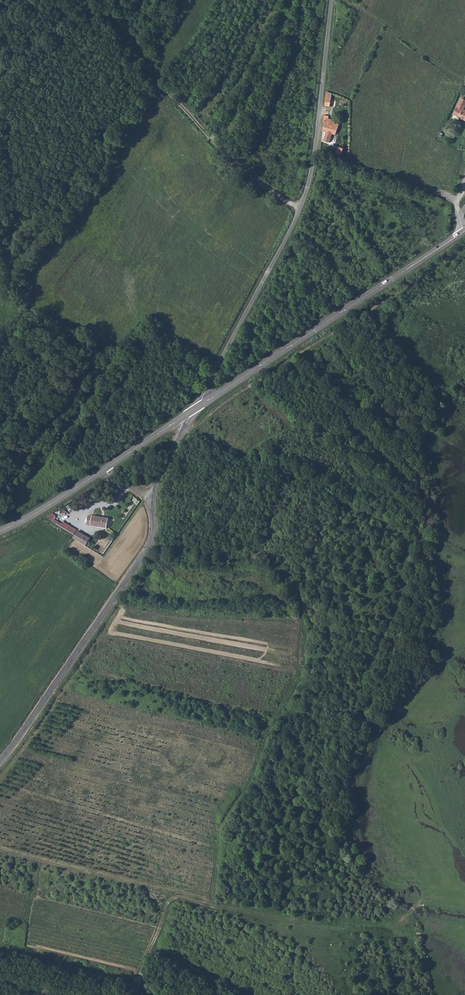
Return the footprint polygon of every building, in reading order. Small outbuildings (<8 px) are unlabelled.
[(451,117),(457,120),(459,116),(463,109),(464,104),(464,100),(461,98),(451,117)] [(335,130),(332,138),(344,143),(350,131),(337,125),(334,124),(333,129),(335,130)] [(74,534),(76,530),(49,514),(47,518),(74,534)] [(92,517),(88,516),(87,525),(106,529),(108,519),(92,516),(92,517)] [(90,539),(77,531),(73,539),(86,546),(90,539)]
